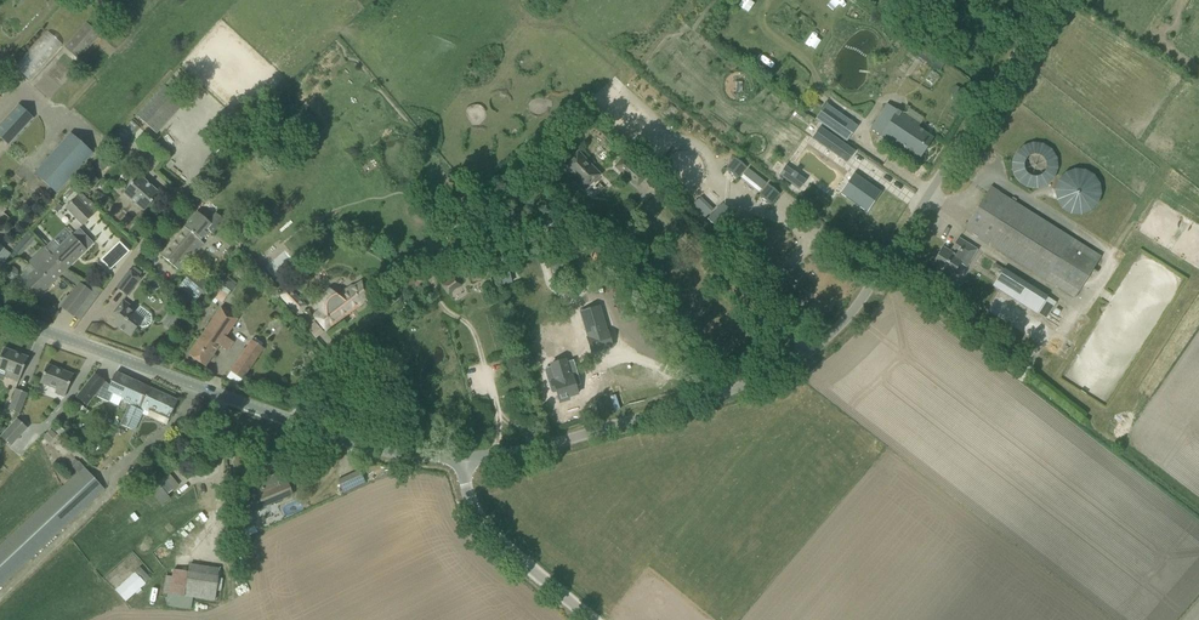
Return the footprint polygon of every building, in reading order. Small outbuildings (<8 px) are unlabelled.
[(64,48),(78,60),(100,36),(86,23),(64,48)] [(48,31),(14,68),(30,82),(62,45),(48,31)] [(654,113),(613,75),(587,102),(621,134),(628,126),(624,122),(629,117),(634,121),(636,119),(642,125),(654,113)] [(136,116),(157,134),(185,104),(164,86),(136,116)] [(957,95),(961,89),(955,86),(951,92),(957,95)] [(857,126),(826,104),(816,119),(846,140),(857,126)] [(887,104),(870,129),(892,144),(896,146),(902,150),(903,150),(904,148),(920,158),(933,138),(918,128),(920,126),(910,119),(909,118),(887,104)] [(9,145),(33,118),(19,105),(0,125),(0,137),(9,145)] [(820,126),(812,138),(846,162),(854,150),(820,126)] [(788,131),(786,134),(800,144),(805,138),(790,128),(788,131)] [(112,145),(118,150),(130,135),(124,131),(112,145)] [(34,173),(57,194),(94,153),(71,132),(34,173)] [(1044,138),(1007,152),(1022,192),(1059,177),(1044,138)] [(797,153),(791,162),(797,166),(809,149),(803,145),(797,153)] [(591,165),(595,163),(578,147),(561,166),(572,179),(573,178),(586,190),(601,175),(591,165)] [(775,161),(770,169),(777,174),(787,159),(780,154),(775,161)] [(614,168),(637,188),(647,176),(625,158),(614,168)] [(746,167),(735,158),(726,169),(737,178),(746,167)] [(806,180),(786,165),(779,175),(799,189),(806,180)] [(1077,172),(1065,175),(1060,182),(1057,192),(1059,199),(1063,206),(1068,210),(1073,211),(1084,210),(1093,204),(1096,197),(1097,186),(1093,178),(1086,174),(1077,172)] [(853,187),(845,198),(866,212),(874,199),(873,199),(879,190),(852,173),(846,182),(853,187)] [(91,175),(84,183),(92,190),(99,182),(91,175)] [(123,193),(144,211),(160,193),(139,175),(123,193)] [(779,194),(768,184),(759,196),(770,205),(779,194)] [(964,228),(974,235),(1074,298),(1100,257),(990,187),(964,228)] [(710,209),(714,205),(702,193),(698,197),(710,209)] [(479,211),(466,195),(456,203),(469,219),(479,211)] [(65,208),(82,226),(93,215),(77,197),(65,208)] [(723,203),(707,219),(718,229),(733,213),(723,203)] [(161,256),(180,272),(188,263),(204,243),(201,240),(209,230),(212,233),(224,219),(216,213),(209,222),(197,212),(185,227),(161,256)] [(258,227),(250,220),(240,233),(248,240),(252,235),(258,227)] [(20,242),(27,247),(35,238),(29,233),(20,242)] [(458,234),(448,237),(456,258),(466,255),(458,234)] [(35,271),(22,283),(36,298),(87,250),(78,242),(73,235),(60,247),(53,241),(46,248),(45,247),(28,263),(35,271)] [(938,274),(949,281),(960,264),(966,268),(977,250),(958,238),(949,252),(942,247),(931,265),(940,271),(938,274)] [(5,249),(0,255),(0,269),(12,254),(5,249)] [(1046,322),(1059,302),(995,262),(990,270),(995,272),(987,286),(1046,322)] [(194,302),(209,285),(192,270),(181,282),(176,288),(194,302)] [(116,288),(127,296),(140,279),(129,271),(116,288)] [(516,271),(503,274),(505,282),(517,279),(516,271)] [(455,277),(442,287),(448,295),(461,285),(455,277)] [(80,320),(102,291),(82,280),(62,306),(80,320)] [(319,310),(313,316),(325,331),(362,305),(361,303),(371,296),(361,282),(351,289),(349,286),(339,294),(330,287),(324,291),(321,295),(319,299),(318,303),(317,307),(319,310)] [(212,295),(223,302),(230,291),(219,283),(212,295)] [(281,296),(299,315),(307,307),(289,288),(281,296)] [(113,313),(118,317),(113,324),(130,337),(139,326),(141,328),(148,327),(152,322),(151,315),(148,313),(143,319),(135,313),(136,311),(123,301),(113,313)] [(226,337),(239,318),(222,306),(195,345),(188,355),(205,367),(219,346),(227,352),(234,342),(226,337)] [(581,315),(588,338),(587,338),(587,339),(591,352),(592,352),(611,347),(612,346),(608,333),(607,332),(600,310),(581,315)] [(163,324),(171,330),(179,318),(172,312),(163,324)] [(230,371),(242,380),(264,348),(262,347),(263,344),(255,339),(253,341),(252,340),(230,371)] [(5,377),(19,382),(24,369),(28,357),(4,348),(0,359),(0,369),(7,372),(5,377)] [(558,362),(545,366),(550,383),(542,385),(545,395),(550,394),(553,402),(571,396),(569,388),(574,387),(571,377),(564,379),(558,362)] [(54,395),(64,398),(73,375),(47,365),(40,383),(57,389),(54,395)] [(178,401),(167,396),(149,387),(116,372),(107,391),(123,398),(122,401),(130,405),(121,425),(128,428),(135,431),(144,411),(148,414),(150,410),(169,419),(178,401)] [(76,397),(87,406),(99,391),(88,382),(76,397)] [(9,410),(19,414),(27,394),(17,390),(9,410)] [(0,437),(11,446),(27,429),(17,419),(0,437)] [(49,430),(42,438),(48,443),(55,435),(49,430)] [(140,458),(134,464),(139,469),(145,463),(140,458)] [(166,471),(154,459),(136,475),(148,488),(166,471)] [(104,490),(83,467),(78,462),(75,460),(71,464),(73,467),(72,468),(77,473),(0,545),(0,587),(104,490)] [(286,480),(287,479),(283,471),(242,488),(246,498),(242,500),(247,513),(282,499),(293,495),(287,481),(286,481),(286,480)] [(366,483),(359,471),(338,481),(343,493),(366,483)] [(167,496),(173,491),(163,480),(157,485),(167,496)] [(167,595),(165,607),(191,610),(193,597),(213,600),(215,591),(221,592),(222,579),(216,579),(218,569),(189,564),(188,572),(173,570),(172,575),(169,575),(166,575),(166,576),(163,594),(167,595)] [(125,582),(135,593),(146,584),(145,584),(150,579),(141,569),(135,574),(134,573),(125,582)]
